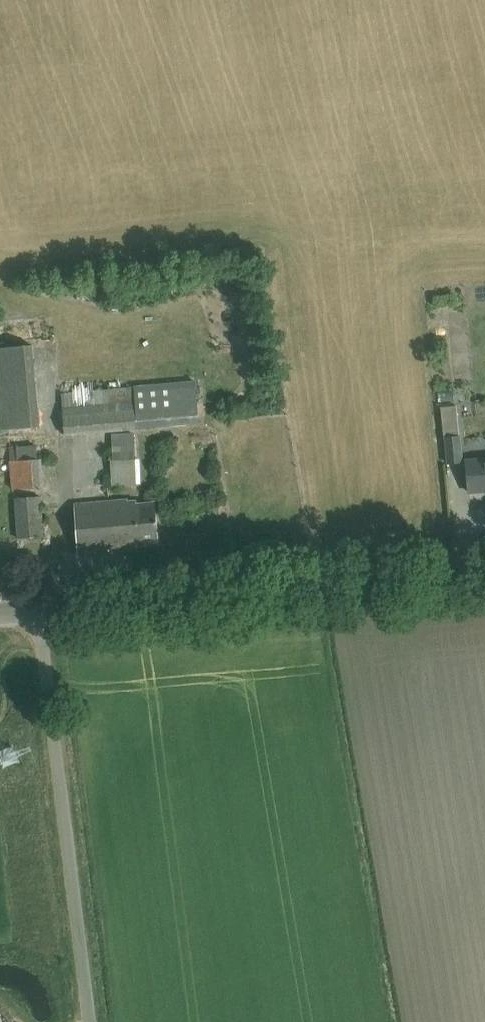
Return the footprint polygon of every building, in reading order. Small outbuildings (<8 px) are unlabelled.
[(190,272),(176,275),(178,289),(193,286),(190,272)] [(17,347),(0,348),(0,430),(41,426),(33,345),(17,347)] [(65,435),(200,423),(196,380),(62,393),(65,435)] [(442,408),(445,438),(447,463),(463,461),(461,436),(460,436),(457,407),(442,408)] [(112,485),(136,484),(134,432),(112,433),(113,461),(111,461),(112,485)] [(9,446),(10,461),(12,489),(44,486),(42,459),(38,459),(36,445),(18,447),(17,445),(9,446)] [(466,460),(468,491),(484,490),(484,458),(466,460)] [(15,498),(17,529),(18,538),(45,536),(42,496),(15,498)] [(73,504),(78,553),(96,551),(95,546),(108,545),(109,550),(140,548),(140,543),(159,541),(155,501),(136,502),(136,498),(73,504)]
